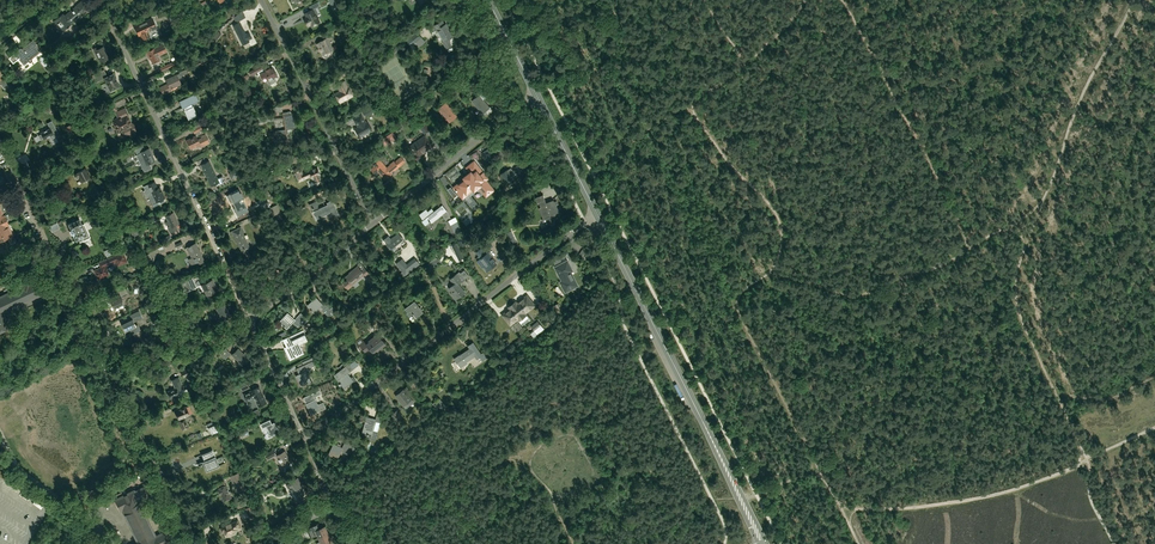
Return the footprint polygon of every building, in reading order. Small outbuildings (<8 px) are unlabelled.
[(88,9),(83,1),(82,1),(76,6),(76,7),(73,10),(73,11),(71,12),(70,11),(64,16),(63,14),(53,21),(54,21),(56,24),(59,28),(62,31),(61,31),(62,31),(71,24),(70,23),(88,9)] [(313,10),(305,14),(308,20),(306,21),(309,26),(314,23),(315,25),(320,22),(318,18),(316,14),(315,14),(313,10)] [(250,18),(254,16),(251,12),(245,16),(250,24),(253,22),(250,18)] [(239,13),(229,18),(233,24),(242,19),(239,13)] [(140,23),(134,26),(136,31),(138,35),(139,35),(140,35),(141,37),(142,39),(146,38),(149,36),(148,34),(147,32),(152,30),(156,28),(154,21),(152,17),(147,20),(144,21),(140,23)] [(250,42),(249,40),(252,38),(249,33),(246,34),(240,22),(234,26),(244,45),(250,42)] [(448,39),(453,36),(446,24),(441,27),(439,23),(433,26),(435,30),(437,29),(444,41),(443,42),(446,48),(451,45),(448,39)] [(188,28),(178,32),(181,38),(191,34),(188,28)] [(221,33),(217,30),(212,37),(216,40),(221,33)] [(412,36),(406,41),(411,47),(416,43),(422,38),(417,32),(412,36)] [(333,50),(326,39),(317,43),(323,55),(333,50)] [(20,48),(8,57),(12,62),(18,58),(19,59),(20,61),(21,61),(22,62),(26,59),(28,61),(28,62),(29,62),(30,62),(31,61),(31,60),(31,59),(30,58),(38,52),(39,52),(35,47),(34,47),(33,46),(36,44),(33,40),(32,40),(21,49),(20,48)] [(163,44),(155,48),(146,52),(150,59),(151,59),(152,63),(160,60),(158,56),(167,52),(163,44)] [(402,48),(400,45),(390,52),(393,55),(402,48)] [(101,62),(109,58),(103,47),(97,49),(96,47),(93,49),(97,57),(98,57),(101,62)] [(197,67),(214,60),(211,53),(194,61),(197,67)] [(63,62),(65,67),(73,63),(70,58),(63,62)] [(338,63),(329,69),(329,70),(321,74),(324,79),(341,69),(338,63)] [(168,64),(160,68),(162,73),(170,69),(168,64)] [(254,70),(251,71),(252,75),(256,73),(264,69),(263,65),(254,70)] [(276,82),(274,78),(277,76),(273,68),(270,69),(270,68),(266,70),(267,71),(260,75),(262,78),(266,76),(268,81),(270,84),(276,82)] [(104,69),(92,75),(96,82),(105,78),(107,82),(106,83),(107,86),(109,86),(111,90),(119,86),(113,74),(108,77),(104,69)] [(179,73),(177,75),(177,74),(166,79),(168,84),(166,85),(165,85),(160,87),(164,94),(171,91),(170,89),(181,84),(178,78),(182,77),(181,76),(188,72),(187,69),(179,72),(179,73)] [(343,72),(335,76),(338,80),(345,76),(343,72)] [(227,76),(221,79),(225,87),(231,85),(227,76)] [(347,86),(353,81),(349,76),(343,80),(347,86)] [(344,82),(338,85),(341,91),(336,94),(340,102),(343,100),(344,101),(347,99),(347,98),(352,96),(348,88),(347,88),(344,82)] [(9,88),(12,93),(18,90),(15,84),(9,88)] [(443,88),(437,92),(441,97),(447,93),(443,88)] [(477,93),(479,95),(472,101),(482,113),(485,111),(488,114),(493,110),(490,107),(489,107),(483,100),(488,96),(482,89),(477,93)] [(195,94),(179,101),(182,108),(184,107),(185,109),(184,110),(189,120),(197,116),(193,106),(192,106),(191,104),(199,100),(195,94)] [(113,102),(104,106),(107,112),(116,108),(113,102)] [(449,122),(457,116),(446,102),(437,109),(441,114),(442,113),(449,122)] [(374,105),(363,112),(365,117),(377,110),(374,105)] [(118,134),(123,131),(125,136),(137,130),(134,124),(131,125),(126,115),(128,114),(125,109),(116,113),(118,117),(111,120),(118,134)] [(290,111),(283,113),(286,129),(276,131),(276,132),(271,133),(271,136),(277,135),(277,141),(288,140),(287,134),(288,134),(288,129),(296,127),(294,114),(291,114),(290,111)] [(265,116),(256,117),(258,124),(258,123),(274,120),(274,121),(273,113),(264,115),(265,116)] [(355,128),(360,136),(372,129),(367,121),(366,122),(361,114),(354,118),(357,124),(357,123),(359,126),(355,128)] [(432,128),(425,119),(418,124),(424,134),(432,128)] [(41,134),(38,135),(40,140),(43,138),(43,139),(49,136),(51,140),(59,135),(51,121),(47,123),(49,128),(41,133),(41,134)] [(69,134),(74,131),(70,125),(66,127),(69,134)] [(194,133),(202,129),(200,125),(192,129),(194,133)] [(201,137),(201,138),(197,140),(195,136),(187,140),(191,148),(199,144),(200,147),(209,142),(205,134),(201,137)] [(424,152),(422,150),(431,144),(425,135),(409,146),(415,154),(414,156),(415,159),(418,159),(420,157),(419,155),(424,152)] [(149,148),(140,152),(136,154),(141,165),(144,172),(152,168),(150,163),(155,161),(149,148)] [(68,158),(65,152),(58,155),(61,161),(68,158)] [(277,162),(281,170),(291,165),(288,157),(277,162)] [(391,175),(390,174),(391,174),(390,172),(394,169),(395,169),(404,162),(401,157),(394,162),(394,161),(390,164),(391,164),(386,168),(380,160),(374,165),(375,166),(372,169),(375,173),(378,171),(385,179),(385,178),(386,179),(387,180),(388,180),(389,180),(390,180),(391,179),(391,178),(391,176),(391,175)] [(224,180),(222,176),(218,178),(209,160),(199,165),(201,169),(202,168),(211,186),(216,184),(216,185),(225,181),(224,180)] [(513,179),(524,172),(529,168),(525,162),(520,166),(513,171),(511,167),(507,170),(501,174),(508,184),(514,180),(513,179)] [(320,175),(321,175),(317,167),(314,169),(314,168),(304,173),(300,165),(292,168),(299,182),(306,179),(306,178),(312,176),(313,178),(314,178),(317,186),(323,183),(320,175)] [(461,181),(453,187),(455,190),(456,191),(462,198),(473,190),(474,191),(480,185),(487,195),(493,190),(485,180),(487,179),(482,173),(483,172),(483,171),(482,172),(476,165),(469,171),(470,172),(469,173),(470,174),(466,177),(465,176),(463,177),(465,180),(462,182),(461,181)] [(239,166),(233,168),(236,174),(242,171),(239,166)] [(83,182),(90,179),(85,168),(82,169),(76,172),(73,173),(75,178),(78,176),(80,182),(82,181),(83,182)] [(553,191),(556,187),(560,190),(564,185),(558,180),(557,181),(551,177),(545,185),(553,191)] [(145,190),(143,191),(146,197),(148,196),(153,207),(159,204),(163,202),(162,199),(164,198),(162,194),(161,190),(157,191),(152,182),(143,187),(145,190)] [(244,199),(242,195),(240,196),(237,190),(228,194),(237,211),(246,207),(242,200),(244,199)] [(539,202),(541,207),(539,208),(543,219),(542,220),(546,227),(549,225),(549,224),(554,221),(553,219),(561,215),(556,204),(559,203),(557,200),(554,201),(553,198),(545,201),(545,200),(543,195),(535,197),(538,203),(539,202)] [(111,199),(97,206),(99,211),(114,204),(111,199)] [(333,215),(339,213),(333,202),(332,202),(331,200),(327,202),(328,204),(319,208),(318,205),(319,205),(317,201),(309,204),(311,208),(313,208),(318,218),(332,212),(333,215)] [(260,205),(262,209),(270,206),(268,201),(260,205)] [(277,204),(268,209),(271,215),(280,211),(277,204)] [(446,221),(450,219),(446,211),(441,205),(433,211),(431,208),(427,211),(425,209),(419,214),(420,217),(423,221),(427,218),(427,217),(432,223),(443,214),(446,221)] [(12,235),(7,225),(8,224),(4,215),(3,216),(0,209),(0,241),(12,235)] [(178,229),(175,225),(178,223),(173,212),(166,216),(168,221),(165,222),(170,233),(178,229)] [(463,221),(462,221),(464,224),(466,226),(471,221),(473,220),(472,217),(470,216),(468,218),(465,220),(465,219),(464,220),(463,221)] [(71,230),(70,230),(73,235),(76,240),(87,235),(79,219),(68,224),(71,230)] [(459,225),(458,223),(455,224),(451,226),(453,229),(454,231),(451,233),(453,235),(454,238),(458,235),(463,233),(459,225)] [(320,234),(323,227),(320,225),(319,229),(315,228),(314,231),(320,234)] [(136,226),(129,230),(132,237),(140,233),(136,226)] [(240,249),(242,248),(244,251),(250,249),(249,245),(241,227),(230,231),(232,235),(233,234),(240,249)] [(505,233),(510,245),(516,242),(511,230),(505,233)] [(391,249),(403,239),(398,233),(391,239),(388,236),(384,239),(386,243),(391,249)] [(499,244),(507,240),(504,234),(496,238),(499,244)] [(467,243),(461,236),(456,241),(462,248),(467,243)] [(452,244),(459,260),(463,258),(456,242),(452,244)] [(204,262),(203,259),(196,243),(187,247),(192,257),(188,259),(191,265),(197,262),(198,265),(204,262)] [(134,247),(127,250),(130,256),(136,253),(134,247)] [(589,251),(587,249),(584,247),(580,253),(585,257),(589,251)] [(482,268),(482,267),(486,272),(489,269),(496,264),(490,256),(491,255),(489,252),(486,255),(481,248),(476,252),(480,258),(476,261),(482,268)] [(98,263),(101,268),(94,271),(98,279),(107,275),(104,267),(115,262),(117,266),(128,262),(123,252),(98,263)] [(142,261),(139,256),(135,258),(137,261),(138,261),(139,263),(137,263),(140,269),(144,267),(141,261),(142,261)] [(404,262),(402,259),(399,261),(396,264),(398,266),(400,269),(403,267),(406,265),(404,262)] [(359,266),(359,267),(358,265),(349,272),(350,273),(346,276),(351,281),(345,285),(348,289),(357,282),(356,281),(364,273),(366,277),(370,274),(364,267),(360,262),(357,264),(359,266)] [(577,287),(570,273),(568,268),(570,267),(567,262),(554,268),(561,282),(560,283),(565,294),(577,287)] [(454,284),(449,288),(452,292),(451,293),(456,300),(465,292),(459,284),(462,281),(467,277),(469,275),(464,270),(461,273),(459,271),(456,274),(450,279),(454,284)] [(181,282),(184,287),(193,282),(191,278),(181,282)] [(212,280),(201,285),(206,295),(214,291),(213,287),(214,287),(213,284),(214,284),(212,280)] [(9,328),(2,313),(42,295),(35,281),(29,283),(28,282),(18,287),(18,288),(0,297),(0,332),(9,328)] [(117,292),(119,295),(110,300),(114,308),(124,303),(121,297),(128,294),(125,288),(117,292)] [(327,301),(323,304),(316,297),(308,305),(314,313),(320,307),(329,317),(336,311),(327,301)] [(503,315),(511,324),(517,319),(518,321),(526,315),(524,313),(533,305),(527,297),(517,305),(515,303),(509,308),(510,310),(503,315)] [(409,317),(413,314),(416,318),(423,312),(414,301),(405,308),(408,312),(407,313),(409,317)] [(562,310),(559,303),(554,305),(557,313),(562,310)] [(227,319),(225,315),(228,313),(224,304),(216,307),(220,316),(218,317),(220,322),(227,319)] [(130,315),(132,320),(122,325),(125,331),(128,329),(131,335),(140,330),(138,326),(136,327),(133,322),(142,318),(139,311),(130,315)] [(301,313),(295,319),(288,313),(280,322),(287,329),(293,322),(298,328),(302,323),(304,325),(309,320),(301,313)] [(538,321),(531,326),(536,332),(539,330),(540,332),(544,329),(538,321)] [(287,348),(285,349),(288,354),(291,360),(297,357),(304,354),(302,349),(300,344),(304,342),(309,340),(306,335),(304,330),(298,332),(292,335),(293,337),(294,339),(290,340),(286,342),(288,345),(289,347),(287,348)] [(365,352),(370,348),(373,353),(382,346),(382,347),(386,344),(379,335),(367,344),(361,337),(355,342),(359,351),(362,349),(365,352)] [(468,351),(468,350),(455,359),(460,367),(466,363),(465,362),(475,355),(477,359),(480,356),(482,360),(486,357),(483,353),(481,354),(473,342),(468,346),(471,349),(468,351)] [(226,348),(220,354),(225,359),(231,353),(226,348)] [(242,365),(249,359),(238,348),(232,354),(242,365)] [(302,362),(303,365),(297,368),(299,372),(300,372),(301,373),(298,375),(298,374),(296,375),(298,379),(299,379),(302,385),(301,386),(304,385),(311,381),(306,369),(316,364),(313,357),(302,362)] [(354,369),(350,364),(349,364),(345,367),(340,371),(334,376),(344,388),(350,383),(351,385),(352,385),(356,381),(356,380),(353,377),(351,378),(348,373),(354,369)] [(186,373),(184,374),(186,377),(188,382),(193,379),(191,374),(188,368),(185,370),(186,373)] [(184,390),(183,389),(184,389),(179,377),(172,381),(175,388),(167,392),(170,399),(179,395),(179,396),(188,392),(187,389),(184,390)] [(250,388),(246,379),(239,383),(233,386),(235,391),(241,388),(243,391),(250,388)] [(251,391),(245,394),(248,400),(254,397),(257,402),(259,406),(263,404),(267,402),(265,398),(260,386),(251,390),(251,391)] [(398,394),(395,395),(400,402),(403,406),(404,406),(406,408),(414,402),(412,400),(404,389),(402,391),(401,390),(400,390),(397,392),(397,393),(398,394)] [(313,393),(304,398),(312,414),(326,408),(323,402),(318,405),(318,404),(317,404),(314,397),(321,394),(320,390),(313,393)] [(440,407),(442,409),(446,406),(440,398),(435,401),(440,407)] [(178,419),(179,419),(179,420),(179,421),(183,430),(188,428),(184,418),(183,419),(183,417),(189,415),(187,412),(191,411),(189,407),(186,408),(185,407),(179,410),(180,411),(176,413),(178,419)] [(367,417),(363,433),(372,435),(371,439),(376,441),(378,432),(381,422),(386,423),(389,412),(378,409),(376,419),(367,417)] [(403,417),(398,409),(392,414),(397,421),(403,417)] [(266,434),(269,432),(271,436),(280,432),(275,421),(272,423),(270,419),(260,423),(262,427),(263,427),(266,434)] [(213,421),(207,424),(210,431),(217,428),(213,421)] [(334,443),(329,454),(337,458),(341,451),(348,454),(350,449),(351,450),(354,451),(357,445),(355,442),(347,438),(345,442),(342,447),(334,443)] [(265,454),(268,460),(277,454),(274,449),(265,454)] [(207,452),(201,454),(204,461),(202,462),(204,468),(206,472),(213,469),(219,466),(216,458),(212,450),(207,452)] [(285,451),(277,455),(283,466),(285,470),(293,466),(291,462),(285,451)] [(246,489),(239,472),(230,476),(237,493),(246,489)] [(295,499),(305,492),(299,483),(300,483),(297,478),(287,486),(292,493),(291,494),(295,499)] [(224,501),(231,497),(226,484),(219,488),(219,489),(218,489),(221,495),(221,494),(224,501)] [(114,499),(119,510),(122,509),(138,543),(166,543),(167,543),(162,533),(155,536),(139,501),(148,497),(143,487),(134,492),(134,490),(114,499)] [(253,505),(246,508),(250,519),(258,516),(253,505)] [(232,531),(238,529),(237,526),(239,525),(238,521),(224,526),(223,528),(222,529),(223,529),(223,530),(223,531),(224,531),(225,531),(226,531),(228,535),(233,533),(232,531)] [(319,523),(307,529),(311,537),(317,535),(318,538),(329,533),(325,526),(321,528),(319,523)] [(280,524),(274,528),(278,533),(283,529),(280,524)] [(318,538),(320,542),(316,543),(317,543),(324,543),(332,540),(329,533),(318,538)]
